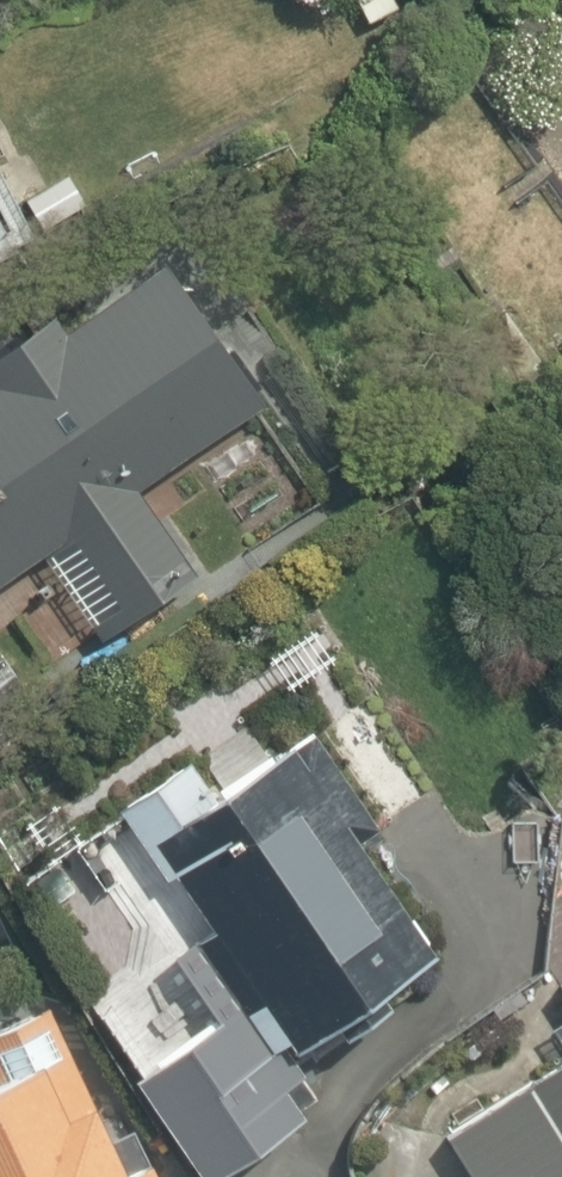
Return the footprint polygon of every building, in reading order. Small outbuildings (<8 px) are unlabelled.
[(361,29),(398,6),(395,0),(344,0),(361,29)] [(39,568),(95,647),(196,576),(141,497),(259,414),(161,274),(62,344),(48,324),(0,357),(0,596),(39,568)] [(150,793),(113,819),(246,1011),(123,1096),(168,1162),(179,1176),(236,1176),(289,1140),(260,1098),(291,1076),(431,979),(350,862),(381,840),(310,737),(176,830),(150,793)] [(17,754),(0,782),(0,845),(52,877),(97,802),(17,754)] [(534,998),(561,1040),(561,979),(534,998)] [(436,1142),(459,1176),(561,1176),(561,1058),(436,1142)] [(103,1167),(54,1070),(0,1098),(0,1176),(108,1176),(103,1167)]
